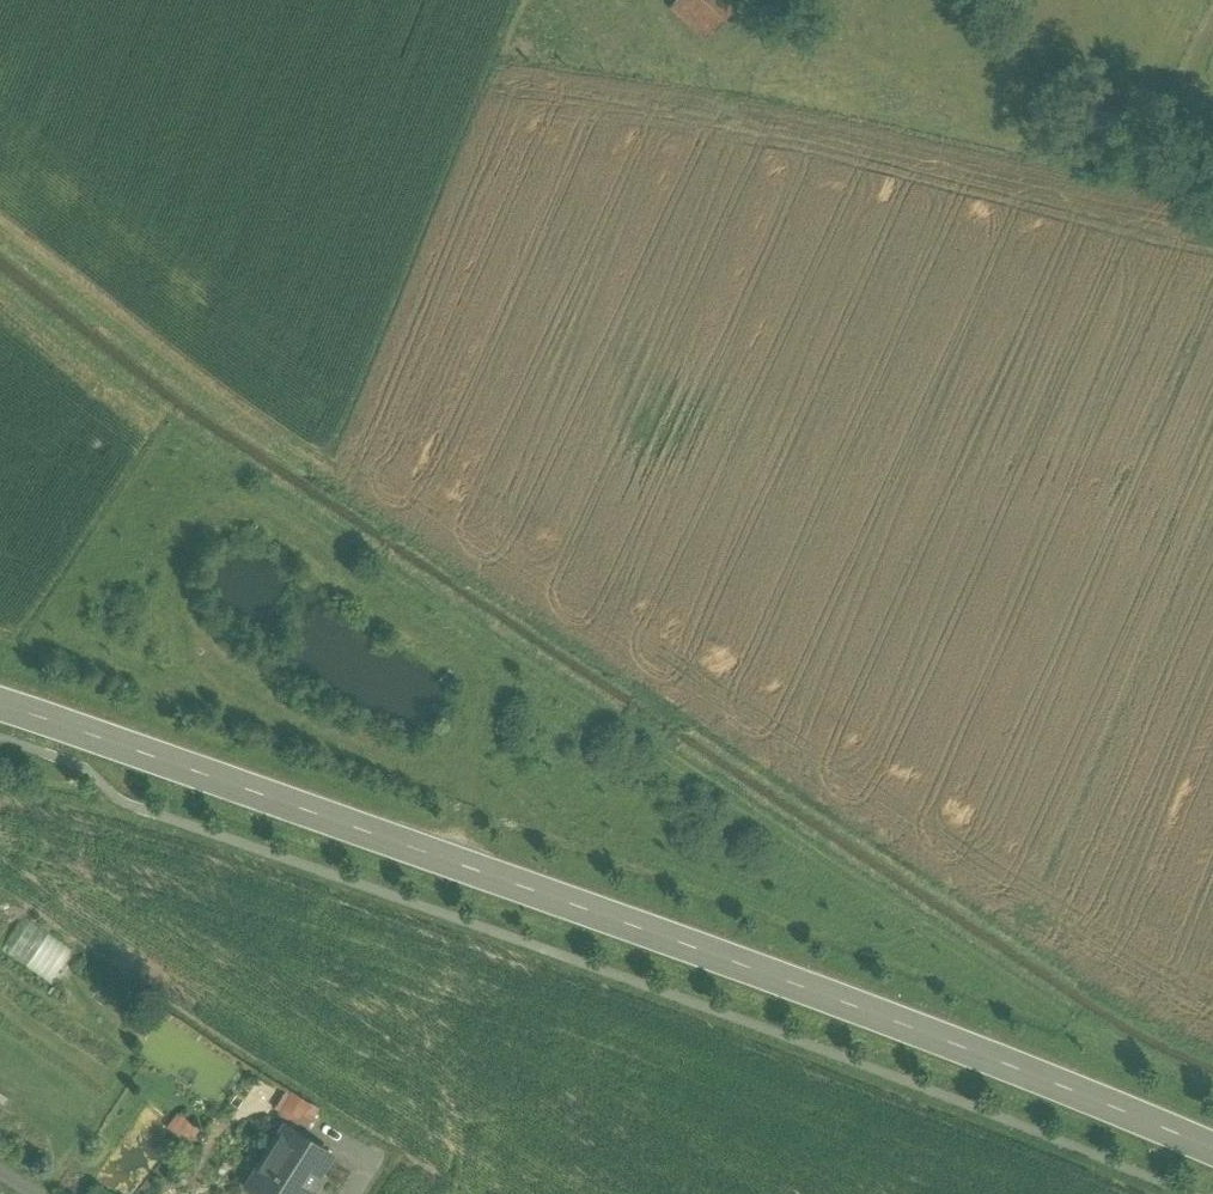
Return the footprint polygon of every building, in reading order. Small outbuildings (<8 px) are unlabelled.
[(39,926),(16,957),(52,983),(75,952),(39,926)] [(277,1111),(312,1128),(323,1105),(287,1088),(277,1111)] [(286,1126),(246,1188),(255,1193),(305,1193),(330,1154),(286,1126)]
